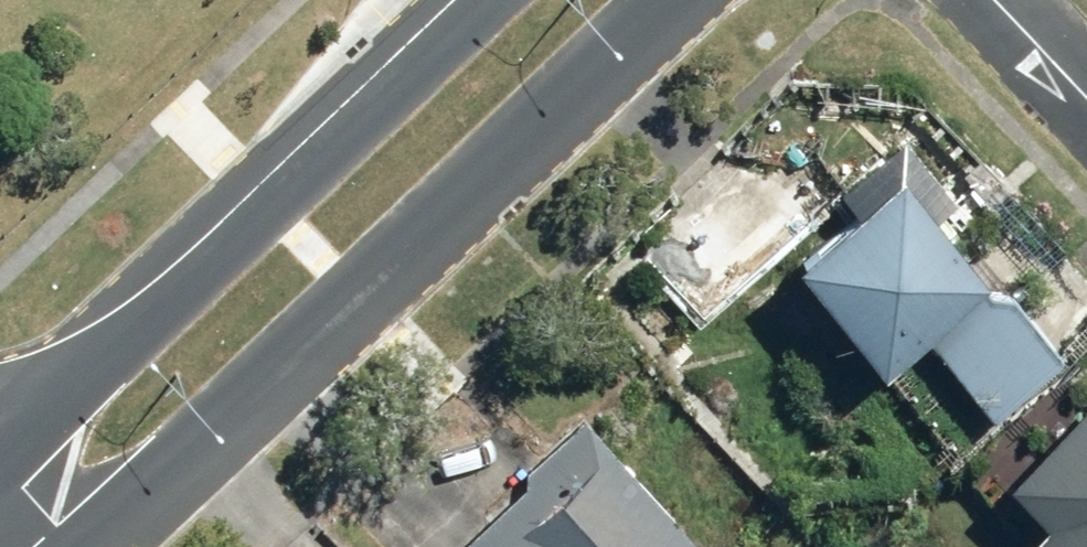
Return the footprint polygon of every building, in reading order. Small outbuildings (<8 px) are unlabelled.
[(826,210),(756,262),(843,376),(898,334),(969,426),(1062,356),(1002,277),(979,294),(923,220),(945,203),(896,138),(816,198),(826,210)] [(447,546),(687,546),(575,427),(447,546)] [(995,546),(1086,546),(1086,465),(995,546)]
